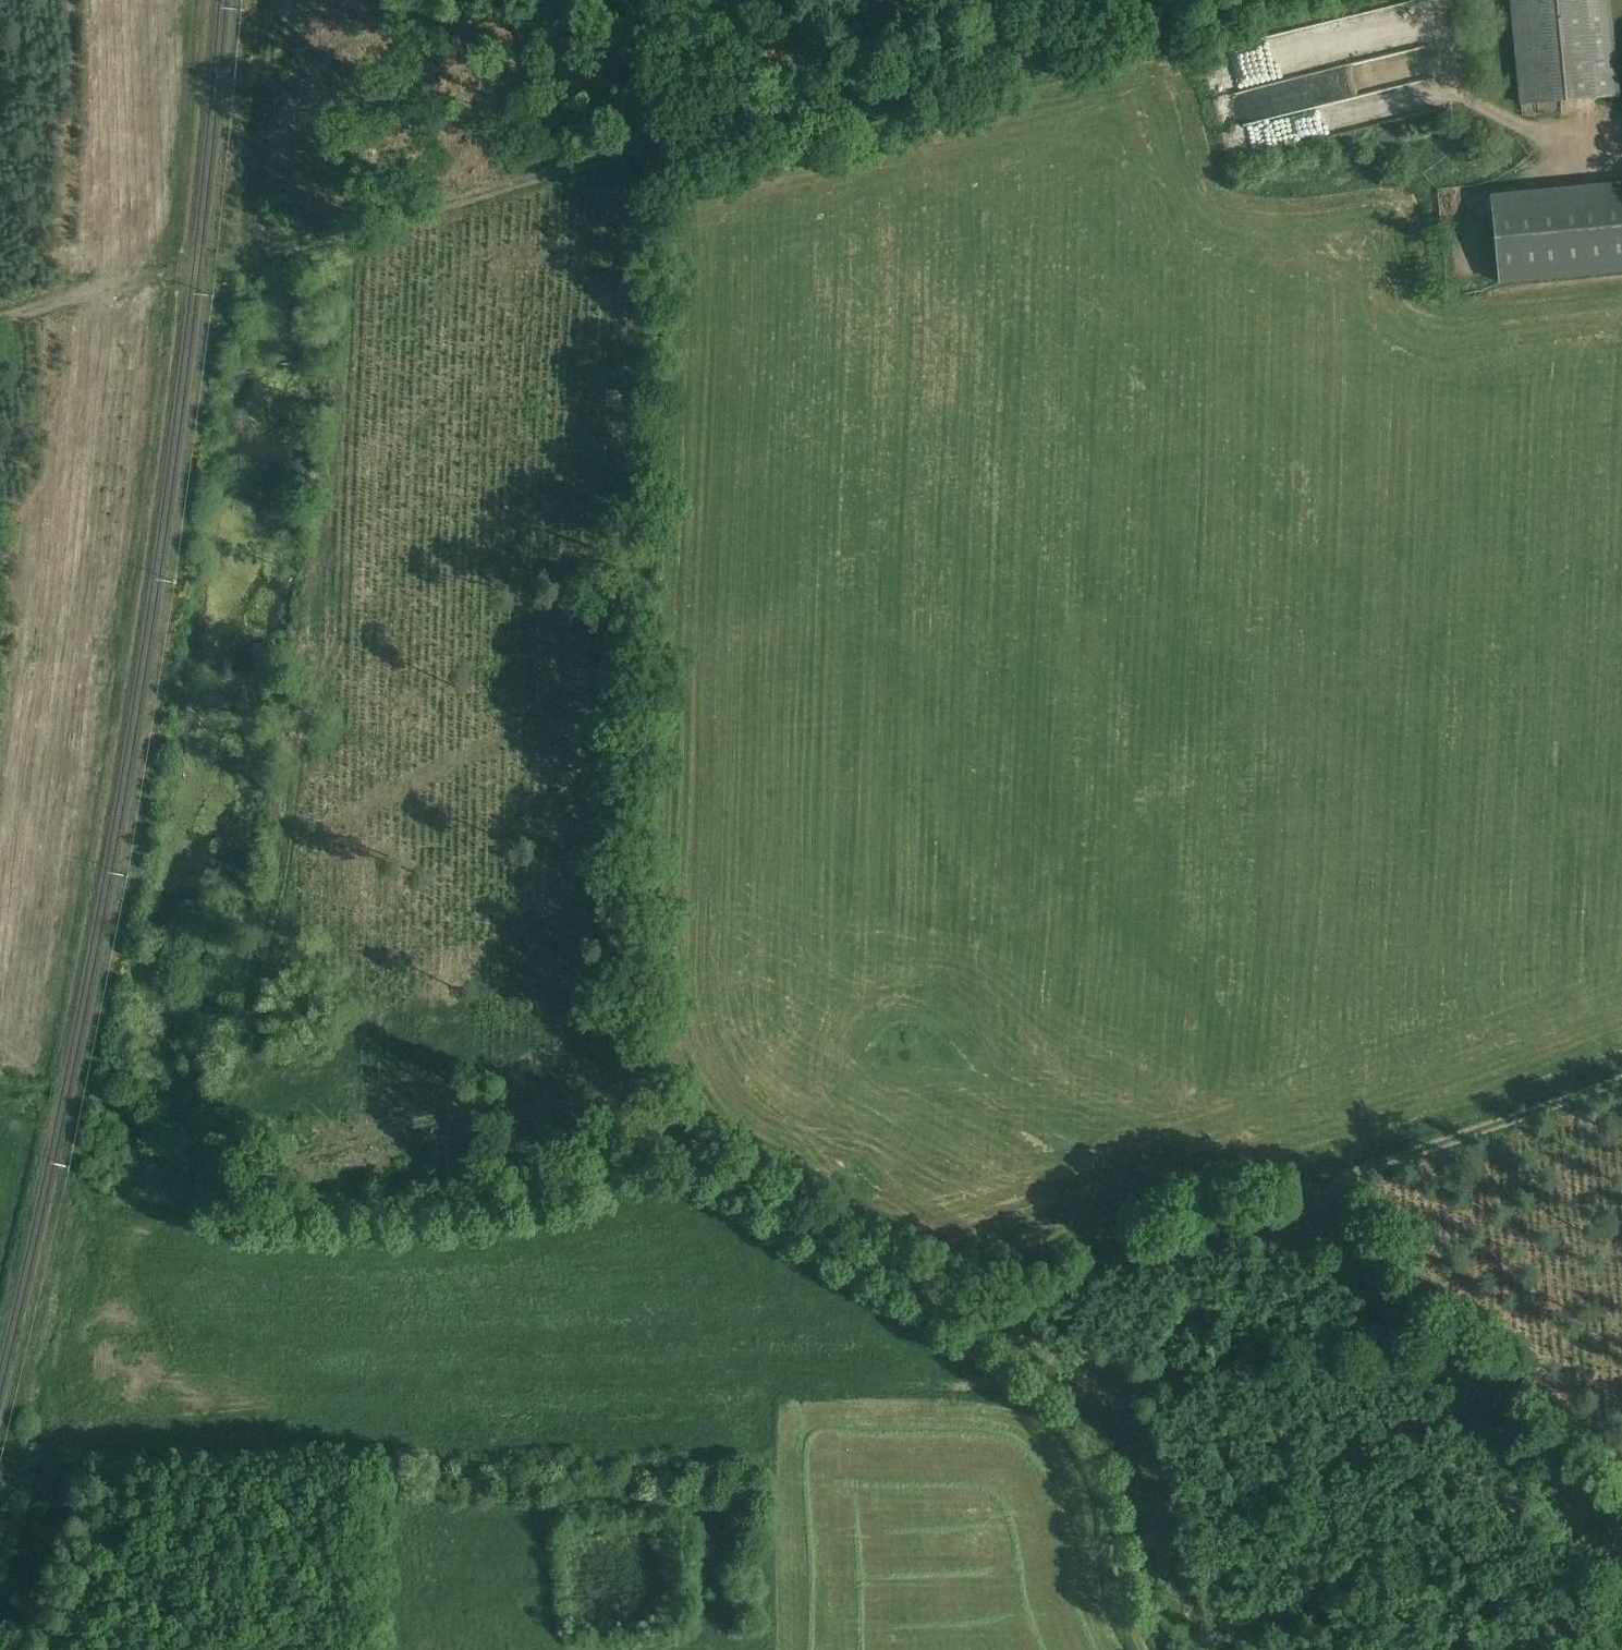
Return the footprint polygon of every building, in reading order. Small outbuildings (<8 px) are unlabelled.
[(1521,104),(1619,95),(1609,0),(1511,0),(1521,104)] [(1332,102),(1339,130),(1396,118),(1389,89),(1332,102)] [(1490,195),(1498,281),(1621,270),(1621,183),(1490,195)]
